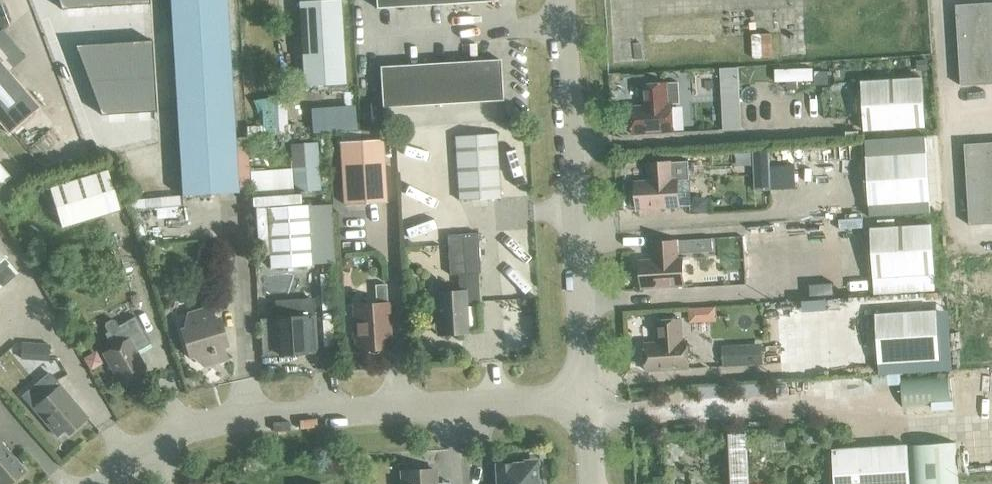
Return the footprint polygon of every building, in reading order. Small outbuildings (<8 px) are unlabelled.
[(61,10),(149,4),(149,0),(57,0),(61,10)] [(181,196),(238,193),(226,0),(170,0),(181,196)] [(304,86),(344,84),(339,0),(321,0),(298,1),(304,86)] [(376,8),(496,1),(496,0),(375,0),(376,8)] [(960,86),(991,84),(991,2),(956,5),(960,86)] [(152,40),(74,45),(100,116),(156,112),(152,40)] [(379,67),(382,108),(502,101),(500,59),(379,67)] [(8,134),(39,107),(0,62),(0,125),(8,134)] [(828,72),(814,72),(814,85),(828,85),(828,72)] [(861,82),(864,131),(925,127),(922,78),(861,82)] [(631,107),(633,135),(675,132),(673,104),(668,104),(667,83),(642,84),(644,106),(631,107)] [(454,136),(458,200),(499,198),(495,133),(454,136)] [(340,143),(344,204),(385,202),(381,141),(340,143)] [(969,225),(991,224),(991,142),(964,144),(969,225)] [(769,149),(753,150),(754,167),(769,167),(769,149)] [(866,156),(869,205),(930,202),(927,153),(866,156)] [(636,182),(637,209),(679,207),(678,179),(673,179),(672,162),(647,163),(648,181),(636,182)] [(769,167),(769,181),(784,180),(784,166),(769,167)] [(51,189),(62,228),(119,211),(108,173),(51,189)] [(266,208),(270,268),(310,265),(306,205),(266,208)] [(458,264),(460,292),(435,294),(436,308),(442,314),(430,327),(446,341),(453,333),(466,333),(464,292),(480,291),(478,263),(482,262),(480,224),(450,226),(452,264),(458,264)] [(870,228),(873,277),(934,274),(931,225),(870,228)] [(712,239),(703,240),(704,253),(713,252),(712,239)] [(640,260),(642,289),(684,286),(682,258),(678,258),(677,241),(652,242),(653,260),(640,260)] [(17,273),(0,253),(0,287),(17,273)] [(351,258),(340,258),(341,268),(351,268),(351,258)] [(375,300),(371,305),(354,306),(355,322),(351,325),(352,335),(356,337),(357,350),(366,350),(369,353),(373,354),(378,352),(380,349),(389,348),(386,285),(374,285),(375,300)] [(276,302),(279,355),(305,354),(305,352),(304,352),(302,327),(314,326),(312,299),(276,302)] [(192,356),(203,366),(215,363),(214,361),(226,358),(222,347),(227,345),(219,318),(214,319),(211,308),(199,312),(199,310),(187,314),(184,329),(181,329),(189,357),(192,356)] [(876,314),(879,363),(940,360),(937,310),(876,314)] [(102,353),(120,384),(146,369),(136,351),(150,343),(135,316),(118,326),(114,320),(111,319),(105,323),(104,326),(107,332),(104,334),(112,348),(102,353)] [(645,343),(647,371),(689,368),(687,340),(683,341),(681,319),(657,321),(658,342),(645,343)] [(41,344),(40,361),(49,362),(50,344),(41,344)] [(762,350),(743,350),(743,365),(763,364),(762,350)] [(49,373),(22,397),(33,409),(56,436),(63,430),(67,434),(87,418),(59,386),(49,373)] [(747,422),(728,424),(732,483),(751,483),(747,422)] [(24,471),(0,443),(0,483),(9,483),(24,471)] [(834,483),(910,483),(908,445),(832,450),(834,483)] [(537,481),(536,482),(534,464),(497,466),(498,483),(538,483),(537,481)] [(434,470),(401,472),(402,483),(435,483),(434,470)]
